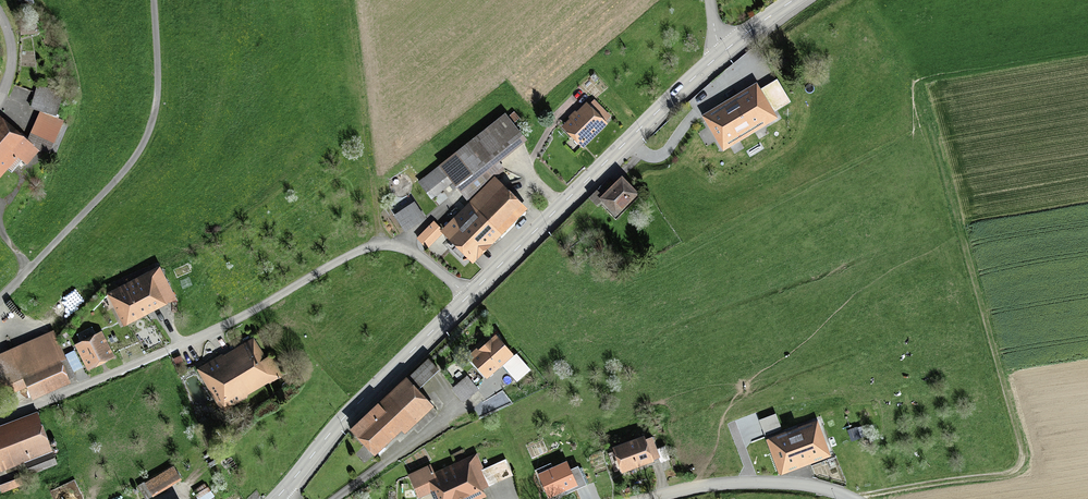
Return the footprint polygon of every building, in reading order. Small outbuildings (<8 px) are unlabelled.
[(33,0),(18,0),(19,8),(34,5),(33,0)] [(21,36),(39,35),(38,19),(20,19),(21,36)] [(595,83),(599,79),(594,74),(590,78),(595,83)] [(757,83),(701,117),(723,153),(779,119),(775,113),(791,103),(777,80),(761,90),(757,83)] [(40,113),(56,118),(64,95),(38,86),(30,109),(40,113)] [(575,111),(568,118),(570,120),(561,127),(583,150),(608,125),(605,123),(611,118),(594,100),(589,106),(587,103),(577,113),(575,111)] [(491,171),(527,142),(513,125),(520,119),(514,112),(507,117),(505,114),(418,183),(431,200),(458,180),(462,185),(456,189),(469,204),(494,178),(496,179),(497,179),(491,171)] [(40,153),(39,153),(41,154),(42,152),(50,155),(64,122),(56,118),(40,113),(27,141),(40,153)] [(8,171),(12,175),(23,163),(27,167),(39,153),(40,153),(27,141),(0,118),(0,179),(8,171)] [(473,265),(527,210),(496,179),(494,178),(469,204),(442,230),(440,232),(443,235),(473,265)] [(639,196),(622,178),(602,197),(597,191),(589,198),(596,206),(601,202),(616,218),(639,196)] [(405,234),(426,220),(414,201),(396,212),(397,214),(394,216),(405,234)] [(428,250),(443,235),(440,232),(442,230),(434,222),(417,239),(428,250)] [(599,241),(592,246),(597,253),(604,248),(599,241)] [(177,298),(159,265),(106,292),(124,325),(177,298)] [(26,386),(32,399),(71,381),(67,373),(82,366),(75,349),(65,353),(53,328),(0,352),(0,397),(26,386)] [(75,342),(88,369),(115,356),(102,329),(75,342)] [(514,353),(496,332),(478,348),(477,346),(467,355),(487,377),(502,364),(514,353)] [(224,354),(223,352),(196,369),(223,412),(248,396),(248,393),(268,381),(271,383),(283,375),(270,354),(266,356),(253,336),(224,354)] [(517,381),(531,368),(516,352),(514,353),(502,364),(517,381)] [(183,364),(181,355),(173,357),(176,366),(183,364)] [(378,402),(350,430),(375,454),(402,429),(405,433),(435,405),(419,388),(439,370),(428,359),(408,378),(407,377),(379,403),(378,402)] [(463,401),(479,389),(467,374),(452,387),(463,401)] [(30,474),(58,464),(38,410),(0,424),(0,471),(25,461),(30,474)] [(765,435),(782,429),(775,412),(759,419),(765,435)] [(779,474),(831,455),(818,418),(766,437),(779,474)] [(208,421),(199,425),(203,433),(205,432),(208,439),(220,433),(217,426),(212,429),(208,421)] [(861,436),(857,426),(848,429),(852,440),(861,436)] [(654,460),(659,458),(661,462),(670,458),(665,445),(657,448),(652,434),(646,437),(645,434),(612,445),(622,472),(654,460)] [(363,460),(371,453),(365,447),(358,454),(363,460)] [(435,470),(430,463),(408,473),(419,497),(430,492),(434,498),(469,498),(471,498),(480,498),(487,496),(483,488),(513,474),(506,457),(484,467),(477,452),(435,470)] [(567,461),(538,474),(549,498),(578,486),(567,461)] [(182,478),(173,464),(138,484),(146,498),(182,478)] [(0,483),(0,486),(2,492),(19,486),(17,478),(0,483)] [(214,496),(215,496),(208,485),(207,486),(204,482),(194,489),(197,493),(195,494),(199,498),(216,498),(214,496)]
